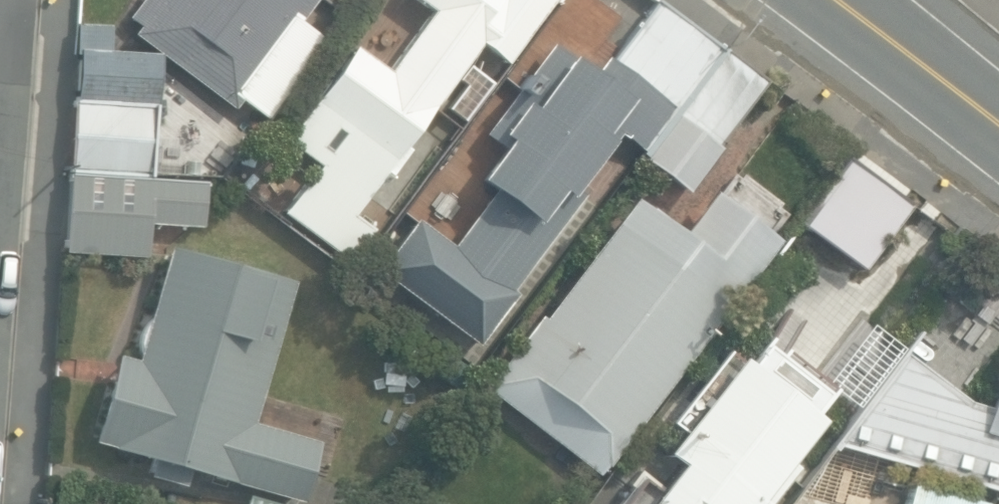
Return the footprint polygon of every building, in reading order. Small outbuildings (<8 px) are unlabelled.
[(233,109),(252,84),(268,97),(297,59),(282,47),(317,0),(144,0),(131,18),(141,26),(134,35),(233,109)] [(431,14),(387,74),(353,49),(285,141),(320,166),(284,215),(350,263),(374,230),(354,215),(478,45),(506,66),(554,0),(412,0),(431,14)] [(669,109),(718,43),(676,12),(627,78),(669,109)] [(72,172),(148,175),(152,103),(157,104),(159,55),(110,53),(111,26),(79,25),(72,172)] [(722,48),(644,159),(691,192),(769,80),(722,48)] [(377,275),(479,347),(516,295),(505,287),(579,181),(589,188),(607,162),(599,155),(633,106),(556,51),(489,137),(505,148),(482,181),(498,192),(458,249),(417,219),(377,275)] [(775,255),(838,302),(912,204),(848,157),(775,255)] [(67,177),(63,254),(146,258),(147,227),(205,230),(206,183),(67,177)] [(775,242),(710,195),(678,234),(631,200),(542,319),(535,317),(490,381),(494,386),(488,393),(597,475),(775,242)] [(94,444),(300,502),(317,441),(253,423),(292,283),(169,248),(136,362),(118,357),(94,444)] [(998,492),(998,361),(986,408),(971,405),(901,356),(836,446),(998,492)] [(796,467),(787,460),(818,423),(734,359),(661,453),(675,464),(653,491),(640,480),(621,503),(767,503),(796,467)]
